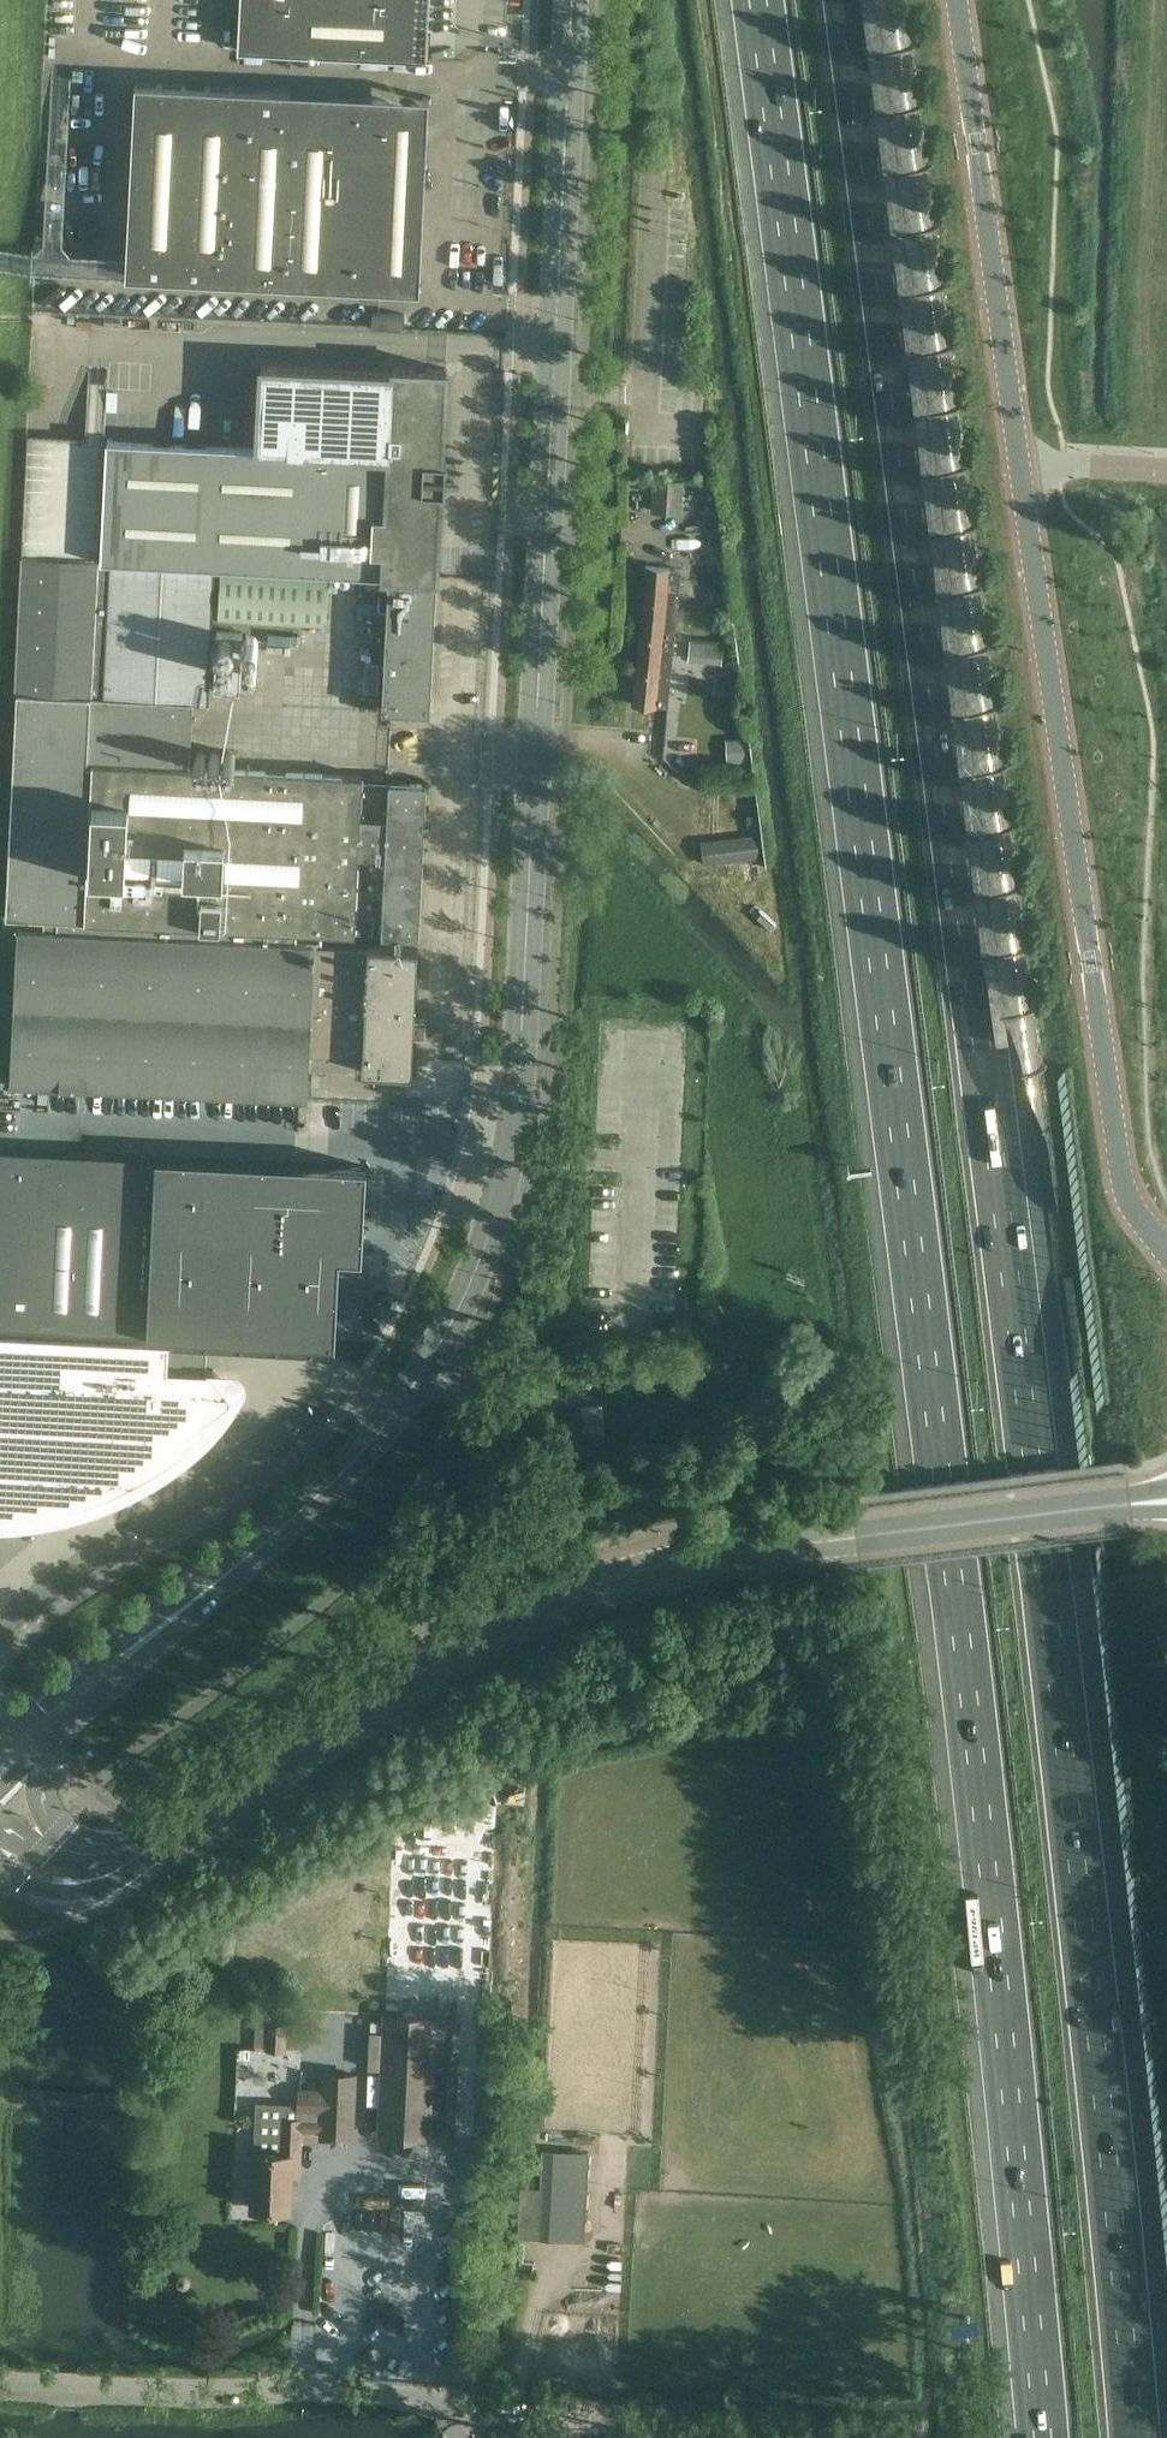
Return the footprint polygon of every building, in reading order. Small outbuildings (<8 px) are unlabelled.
[(304,53),(426,59),(429,0),(240,0),(238,50),(304,53)] [(135,83),(125,275),(125,276),(419,290),(420,285),(414,285),(421,167),(425,167),(426,148),(422,147),(422,145),(420,133),(416,122),(408,113),(398,105),(387,101),(375,99),(291,103),(291,90),(135,83)] [(370,328),(371,328),(403,330),(404,314),(371,313),(370,328)] [(100,560),(304,570),(437,577),(441,488),(445,488),(446,458),(442,458),(447,369),(393,366),(393,371),(261,365),(257,446),(106,439),(100,560)] [(21,556),(98,559),(108,369),(88,368),(85,438),(28,435),(21,556)] [(109,392),(107,423),(116,423),(118,392),(109,392)] [(683,481),(653,480),(651,510),(682,512),(683,481)] [(23,559),(17,693),(91,698),(91,694),(97,563),(23,559)] [(107,699),(194,703),(209,704),(216,569),(97,563),(91,694),(106,695),(107,699)] [(645,566),(639,638),(675,641),(682,569),(645,566)] [(328,576),(221,570),(219,623),(326,628),(328,576)] [(382,709),(430,711),(436,577),(388,575),(385,634),(372,633),(371,663),(384,664),(382,709)] [(244,634),(218,633),(216,690),(241,692),(244,634)] [(639,638),(636,668),(672,672),(675,641),(639,638)] [(672,672),(636,668),(633,703),(668,706),(672,672)] [(13,761),(6,916),(38,918),(43,918),(43,919),(296,932),(296,930),(419,936),(419,934),(414,934),(419,859),(422,859),(423,859),(423,857),(418,857),(420,830),(424,830),(425,809),(421,809),(422,790),(390,788),(390,781),(389,781),(362,780),(363,775),(344,774),(305,772),(191,766),(191,765),(192,749),(194,703),(107,699),(106,695),(91,694),(91,698),(17,693),(13,761)] [(378,696),(359,695),(359,708),(377,709),(378,696)] [(702,864),(760,858),(757,834),(700,840),(702,864)] [(17,929),(10,1085),(308,1099),(310,1055),(363,1057),(362,1071),(412,1074),(418,948),(368,946),(368,948),(315,946),(315,943),(296,942),(296,932),(43,919),(43,930),(17,929)] [(304,1339),(335,1341),(335,1340),(340,1340),(342,1302),(360,1303),(375,1289),(377,1264),(368,1254),(372,1162),(249,1157),(249,1161),(178,1158),(156,1177),(137,1158),(0,1148),(0,1324),(304,1339)] [(234,1397),(213,1370),(168,1367),(170,1340),(0,1331),(0,1516),(32,1515),(32,1514),(88,1501),(141,1477),(189,1445),(182,1436),(234,1397)] [(600,1430),(598,1405),(584,1406),(587,1431),(600,1430)] [(377,1593),(373,1598),(371,1600),(378,1606),(384,1600),(377,1593)] [(430,2077),(444,2077),(454,2078),(457,2021),(433,2020),(433,2015),(385,2013),(380,2133),(428,2136),(430,2077)] [(265,2022),(263,2077),(285,2078),(287,2023),(265,2022)] [(252,2206),(274,2206),(288,2207),(290,2173),(297,2173),(299,2127),(321,2128),(321,2131),(351,2132),(353,2073),(324,2072),(323,2090),(299,2089),(298,2118),(259,2117),(258,2151),(254,2150),(252,2206)] [(541,2189),(539,2235),(583,2237),(585,2191),(541,2189)] [(356,2359),(362,2368),(378,2356),(377,2355),(379,2353),(374,2347),(372,2348),(371,2347),(356,2359)]
